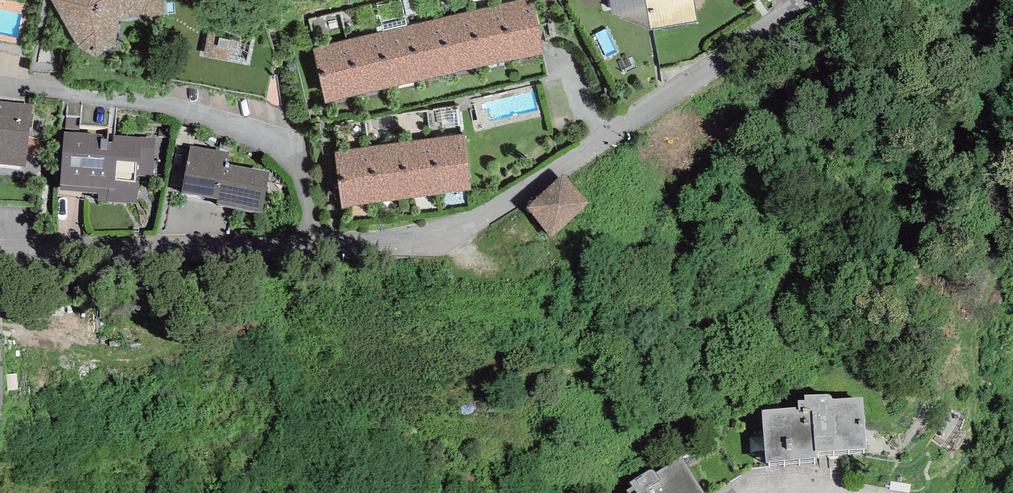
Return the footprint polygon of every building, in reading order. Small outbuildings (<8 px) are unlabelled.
[(96,57),(115,45),(119,20),(165,15),(163,0),(50,0),(79,47),(96,57)] [(314,49),(326,103),(545,53),(533,0),(528,0),(314,49)] [(693,0),(610,0),(611,12),(651,28),(697,20),(693,0)] [(206,45),(176,38),(167,79),(265,99),(275,55),(264,27),(212,17),(206,45)] [(0,101),(0,164),(26,167),(32,105),(0,101)] [(64,132),(60,190),(100,192),(99,201),(136,203),(137,175),(153,176),(155,139),(114,135),(114,142),(107,142),(108,138),(103,138),(103,135),(64,132)] [(464,134),(334,152),(342,208),(471,190),(464,134)] [(229,152),(190,145),(181,192),(218,200),(221,200),(227,164),(229,152)] [(218,200),(217,204),(262,212),(269,172),(227,164),(221,200),(218,200)] [(551,237),(589,203),(564,174),(525,207),(551,237)] [(762,410),(766,463),(819,458),(819,451),(867,449),(863,397),(832,399),(832,398),(831,396),(830,395),(828,394),(804,395),(805,400),(798,400),(799,407),(762,410)] [(681,456),(656,472),(654,470),(652,469),(649,470),(630,482),(633,487),(627,490),(629,492),(705,492),(681,456)]
